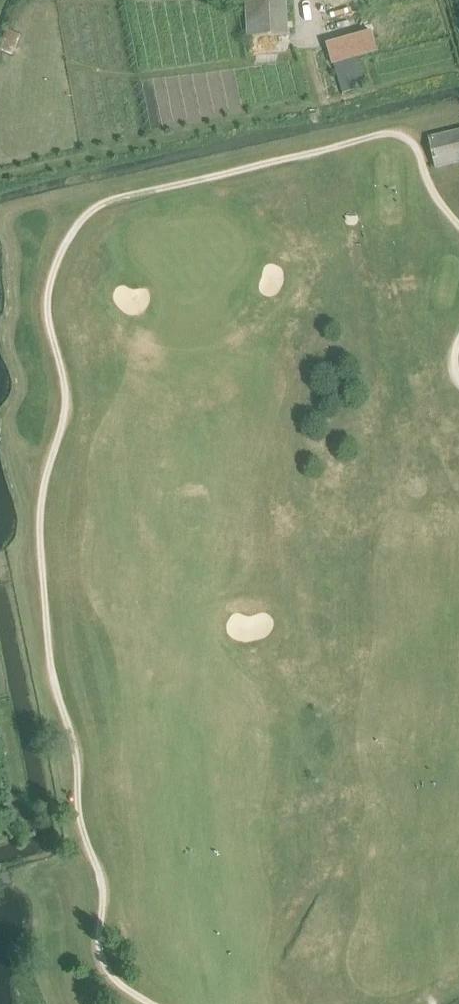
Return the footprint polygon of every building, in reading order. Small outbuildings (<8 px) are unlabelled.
[(289,36),(287,0),(247,0),(249,38),(289,36)] [(356,49),(333,55),(343,92),(344,92),(354,89),(355,89),(365,86),(366,86),(366,85),(364,78),(363,77),(361,69),(361,68),(358,58),(358,57),(356,50),(356,49)] [(458,163),(458,132),(429,139),(436,168),(458,163)]
